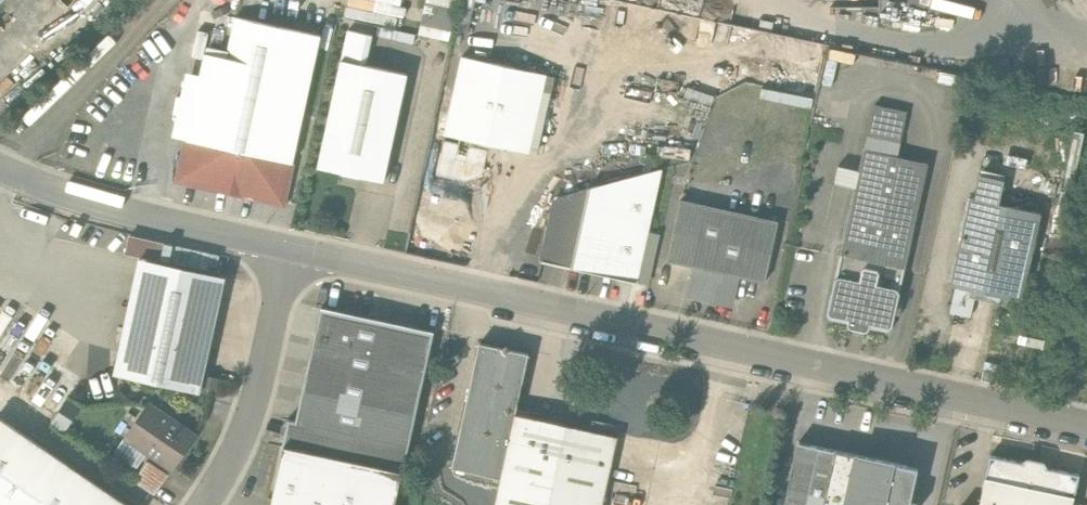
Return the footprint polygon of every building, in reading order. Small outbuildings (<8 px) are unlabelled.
[(452,39),(457,18),(458,18),(462,0),(428,0),(421,32),(452,39)] [(322,36),(235,17),(227,53),(193,45),(172,140),(182,142),(173,185),(284,210),(322,36)] [(547,77),(463,58),(445,138),(488,148),(529,157),(547,77)] [(408,75),(341,61),(317,169),(384,183),(408,75)] [(908,112),(875,105),(846,240),(842,258),(837,279),(829,315),(831,320),(849,323),(848,329),(850,333),(866,336),(869,333),(870,328),(889,332),(893,330),(901,294),(909,256),(928,167),(898,161),(908,112)] [(488,148),(445,138),(437,174),(452,177),(484,166),(488,148)] [(663,171),(553,200),(540,266),(639,287),(651,230),(663,171)] [(977,200),(973,199),(953,282),(1022,298),(1038,228),(1041,217),(999,206),(1003,190),(1005,179),(983,174),(980,185),(977,200)] [(779,224),(680,204),(668,264),(693,269),(687,300),(734,309),(740,279),(767,284),(779,224)] [(660,232),(651,230),(639,287),(648,289),(660,232)] [(223,283),(136,264),(112,377),(199,396),(223,283)] [(323,317),(279,504),(392,504),(429,341),(323,317)] [(0,328),(0,385),(51,418),(77,377),(0,328)] [(528,356),(479,345),(451,469),(500,479),(515,415),(528,356)] [(194,437),(147,406),(119,448),(166,479),(194,437)] [(515,415),(500,479),(495,504),(601,504),(616,437),(515,415)] [(0,421),(0,504),(122,504),(0,421)] [(800,445),(788,504),(910,504),(917,469),(800,445)] [(979,504),(1073,504),(1079,476),(990,456),(979,504)]
